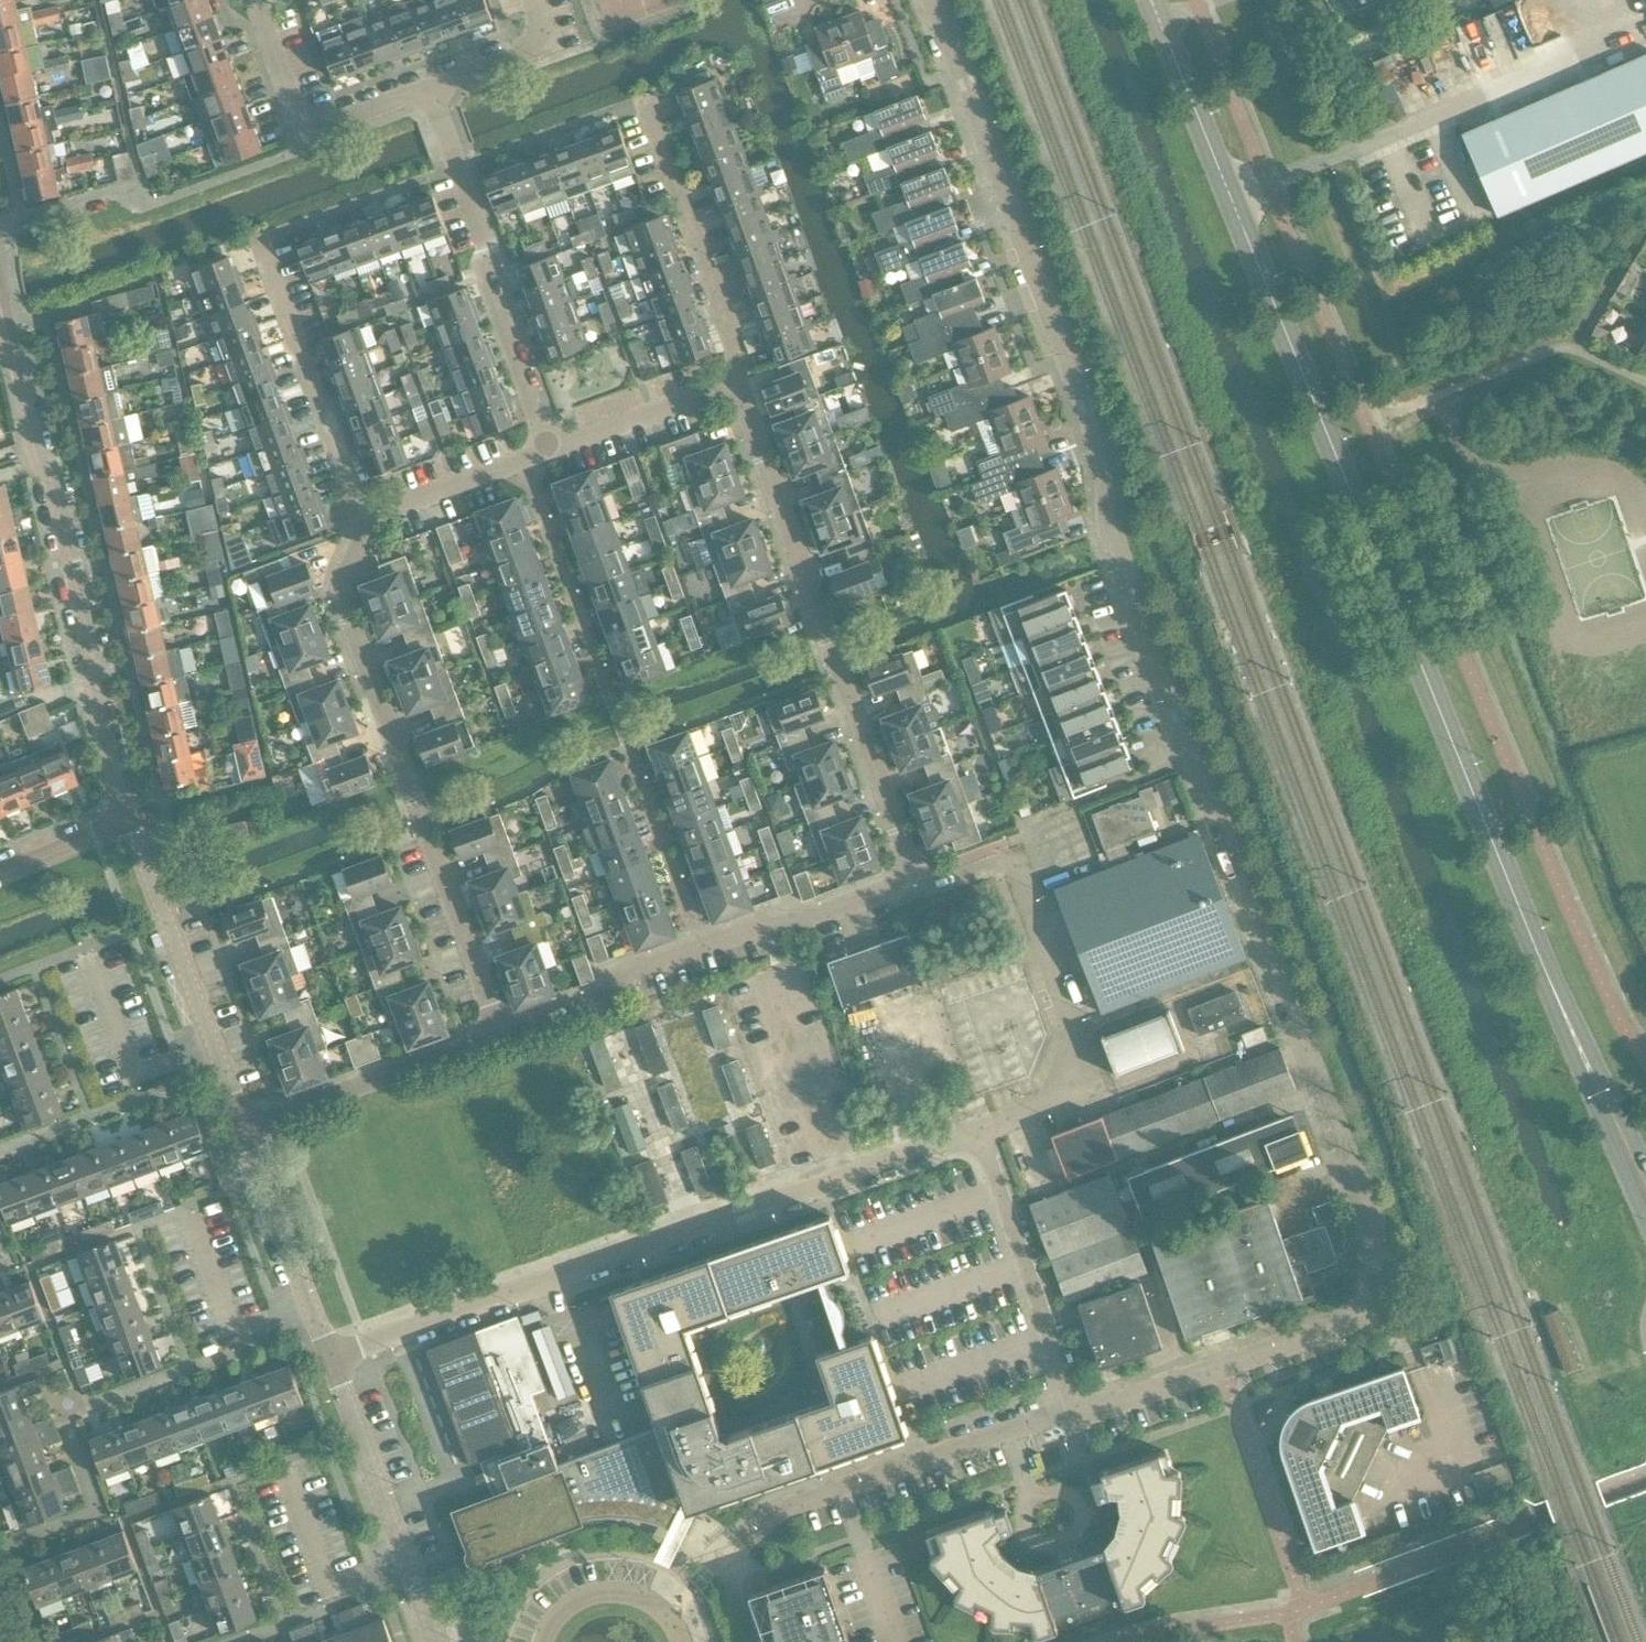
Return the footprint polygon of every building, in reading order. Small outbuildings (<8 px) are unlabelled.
[(16,0),(4,0),(0,1),(0,27),(35,19),(36,25),(47,23),(46,16),(49,15),(47,9),(33,12),(32,6),(18,9),(16,0)] [(168,6),(184,0),(154,0),(158,10),(168,6)] [(207,0),(184,0),(168,6),(176,28),(213,15),(207,0)] [(409,1),(426,48),(436,44),(435,41),(447,36),(434,0),(410,0),(409,1)] [(460,0),(434,0),(447,36),(458,32),(459,36),(471,31),(460,0)] [(485,0),(460,0),(471,31),(481,28),(479,24),(492,19),(485,0)] [(388,15),(403,56),(426,48),(409,1),(408,2),(402,1),(391,4),(387,11),(388,15)] [(60,20),(58,7),(47,9),(49,15),(46,16),(47,23),(60,20)] [(854,63),(859,75),(875,69),(879,81),(900,74),(880,22),(867,27),(861,10),(838,19),(854,62),(854,63)] [(124,22),(121,12),(109,15),(112,26),(124,22)] [(221,37),(213,15),(176,28),(184,51),(221,37)] [(379,61),(365,23),(362,15),(340,24),(358,73),(369,69),(367,65),(379,61)] [(392,60),(403,56),(388,15),(365,23),(379,61),(391,56),(392,60)] [(35,19),(0,27),(0,52),(27,46),(40,43),(36,25),(35,19)] [(859,75),(854,63),(854,62),(838,19),(815,28),(821,44),(806,49),(807,51),(801,54),(807,71),(814,68),(826,101),(846,94),(841,82),(859,75)] [(83,22),(71,25),(73,35),(85,32),(83,22)] [(87,32),(97,30),(95,22),(85,24),(87,32)] [(112,26),(114,35),(126,32),(124,22),(112,26)] [(346,73),(348,77),(358,73),(340,24),(317,32),(333,78),(346,73)] [(229,60),(221,37),(184,51),(192,73),(193,74),(229,60)] [(0,52),(0,70),(2,78),(32,71),(27,46),(0,52)] [(798,66),(793,53),(780,58),(785,71),(798,66)] [(57,65),(59,72),(73,68),(70,55),(59,58),(60,64),(57,65)] [(107,55),(84,60),(88,82),(112,77),(107,55)] [(1645,151),(1645,55),(1463,134),(1497,215),(1645,151)] [(59,72),(57,65),(60,64),(59,58),(44,61),(47,74),(59,72)] [(134,69),(132,59),(119,61),(122,74),(134,69)] [(192,73),(185,75),(193,99),(238,83),(229,60),(193,74),(192,73)] [(122,74),(124,82),(136,79),(134,69),(122,74)] [(7,102),(38,94),(32,71),(2,78),(7,102)] [(681,109),(683,116),(731,98),(730,93),(723,96),(716,78),(705,82),(702,73),(683,80),(686,89),(679,91),(685,108),(681,109)] [(201,122),(246,105),(238,83),(193,99),(201,122)] [(660,86),(653,89),(655,97),(663,94),(660,86)] [(55,109),(54,104),(41,107),(38,94),(7,102),(13,126),(57,115),(58,122),(69,120),(68,113),(71,112),(70,106),(55,109)] [(878,130),(842,144),(848,161),(914,136),(909,122),(925,117),(917,94),(871,111),(878,130)] [(683,116),(686,124),(690,122),(695,136),(733,123),(727,106),(733,104),(731,98),(683,116)] [(70,106),(71,112),(68,113),(69,120),(84,116),(81,103),(70,106)] [(209,144),(254,128),(246,105),(201,122),(209,144)] [(145,117),(142,106),(130,108),(133,121),(145,117)] [(57,115),(13,126),(19,151),(56,142),(53,129),(60,128),(58,122),(57,115)] [(133,121),(134,129),(147,126),(145,117),(133,121)] [(699,160),(747,143),(746,138),(739,140),(733,123),(695,136),(701,152),(697,154),(699,160)] [(619,127),(606,132),(605,128),(595,132),(613,181),(635,173),(619,127)] [(239,158),(262,150),(254,128),(209,144),(217,166),(239,158)] [(848,161),(850,164),(868,157),(874,173),(864,177),(870,193),(944,166),(944,165),(927,171),(923,159),(939,153),(931,130),(848,161)] [(583,136),(585,140),(574,144),(590,190),(613,181),(595,132),(583,136)] [(19,151),(24,175),(63,166),(61,156),(58,157),(55,143),(56,143),(56,142),(19,151)] [(712,181),(749,168),(743,151),(749,148),(747,143),(699,160),(702,168),(706,167),(712,181)] [(590,190),(574,144),(551,152),(567,198),(590,190)] [(81,155),(82,161),(79,161),(81,169),(96,165),(93,152),(81,155)] [(134,177),(128,152),(113,156),(119,180),(134,177)] [(157,163),(153,152),(141,157),(145,168),(157,163)] [(551,152),(534,158),(528,161),(544,206),(567,198),(551,152)] [(81,155),(67,158),(68,164),(70,171),(81,169),(79,161),(82,161),(81,155)] [(517,165),(515,161),(504,165),(519,206),(520,206),(523,214),(544,206),(528,161),(517,165)] [(145,168),(148,177),(160,172),(157,163),(145,168)] [(70,171),(68,164),(63,166),(24,175),(30,201),(61,194),(58,180),(64,179),(63,173),(70,171)] [(483,177),(496,215),(519,206),(504,165),(494,168),(496,172),(483,177)] [(936,196),(953,190),(944,166),(870,193),(871,196),(899,185),(905,202),(871,214),(878,232),(949,205),(941,208),(936,196)] [(755,185),(749,168),(712,181),(717,197),(713,198),(716,205),(764,187),(762,183),(755,185)] [(848,187),(846,186),(844,187),(842,187),(841,188),(840,190),(839,192),(839,194),(839,196),(841,198),(841,199),(843,200),(845,200),(847,200),(849,200),(851,198),(852,197),(853,195),(853,193),(852,191),(852,190),(851,188),(849,187),(848,187)] [(716,205),(719,213),(723,212),(728,226),(765,212),(759,196),(766,194),(764,187),(716,205)] [(420,200),(419,196),(409,199),(424,241),(447,233),(433,195),(420,200)] [(398,204),(399,208),(388,212),(401,249),(424,241),(409,199),(398,204)] [(878,232),(878,234),(893,228),(900,244),(873,254),(880,272),(945,248),(941,234),(957,228),(949,205),(878,232)] [(636,217),(633,207),(623,211),(627,221),(636,217)] [(613,214),(617,224),(627,221),(623,211),(613,214)] [(401,249),(388,212),(365,220),(379,258),(401,249)] [(765,212),(728,226),(734,242),(730,243),(732,250),(780,232),(778,227),(772,230),(765,212)] [(661,215),(624,229),(632,252),(673,236),(670,227),(666,228),(661,215)] [(356,266),(379,258),(365,220),(342,229),(356,266)] [(329,229),(318,233),(333,274),(356,266),(342,229),(331,233),(329,229)] [(594,239),(591,230),(580,234),(583,243),(594,239)] [(744,270),(781,257),(775,240),(782,238),(780,232),(732,250),(735,258),(739,256),(741,262),(744,270)] [(309,240),(297,245),(310,282),(333,274),(318,233),(308,236),(309,240)] [(571,237),(574,247),(583,243),(580,234),(571,237)] [(673,249),(678,248),(673,236),(632,252),(640,274),(677,260),(673,249)] [(544,240),(533,244),(532,244),(536,254),(547,250),(544,240)] [(880,272),(881,274),(908,264),(914,280),(899,285),(906,303),(972,278),(958,283),(954,271),(971,264),(963,242),(880,272)] [(524,247),(527,257),(536,254),(532,244),(524,247)] [(515,245),(510,247),(514,258),(519,256),(515,245)] [(607,250),(598,253),(601,263),(611,259),(607,250)] [(523,280),(519,282),(522,292),(564,277),(555,254),(518,267),(523,280)] [(868,271),(859,275),(861,279),(872,275),(880,272),(873,254),(863,258),(868,271)] [(198,287),(190,290),(192,295),(242,276),(239,267),(233,269),(228,256),(192,269),(198,287)] [(591,256),(581,260),(584,269),(595,265),(591,256)] [(748,294),(796,277),(795,272),(788,274),(781,257),(744,270),(750,286),(746,288),(748,294)] [(605,273),(615,270),(611,259),(601,263),(605,273)] [(686,271),(682,273),(677,260),(640,274),(648,296),(690,281),(686,271)] [(588,280),(599,276),(595,265),(584,269),(588,280)] [(1638,278),(1627,271),(1622,280),(1633,287),(1638,278)] [(450,285),(447,275),(438,278),(442,288),(450,285)] [(572,275),(564,278),(564,277),(522,292),(526,303),(531,301),(535,313),(572,299),(572,300),(580,297),(572,275)] [(856,281),(861,296),(877,290),(872,276),(872,275),(861,279),(856,281)] [(192,295),(194,301),(202,298),(208,314),(244,301),(240,291),(246,289),(242,276),(192,295)] [(799,282),(796,277),(748,294),(751,303),(755,301),(761,315),(798,301),(792,285),(799,282)] [(985,302),(976,277),(972,278),(906,303),(906,304),(931,295),(937,311),(912,320),(919,339),(972,319),(968,308),(985,302)] [(427,282),(430,292),(442,288),(438,278),(427,282)] [(1616,290),(1627,296),(1633,287),(1622,280),(1616,290)] [(690,294),(694,293),(690,281),(648,296),(656,319),(694,305),(690,294)] [(614,298),(617,308),(627,304),(619,282),(609,286),(614,298)] [(128,305),(156,297),(152,284),(125,292),(128,305)] [(464,287),(427,301),(435,323),(477,308),(473,299),(469,300),(464,287)] [(408,308),(404,297),(395,301),(398,311),(408,308)] [(368,298),(356,303),(357,308),(347,312),(350,321),(373,313),(368,298)] [(539,325),(535,326),(539,337),(580,321),(572,300),(572,299),(535,313),(539,325)] [(608,300),(598,304),(601,314),(611,310),(608,300)] [(248,314),(244,301),(208,314),(214,332),(207,335),(208,340),(258,322),(254,312),(248,314)] [(384,305),(388,315),(398,311),(395,301),(384,305)] [(798,301),(761,315),(766,331),(762,333),(765,339),(813,321),(811,316),(804,319),(798,301)] [(621,318),(631,315),(627,304),(617,308),(621,318)] [(703,316),(698,318),(694,305),(656,319),(665,341),(706,326),(703,316)] [(123,307),(110,310),(111,318),(125,315),(123,307)] [(477,322),(481,320),(477,308),(435,323),(443,346),(481,332),(477,322)] [(605,324),(615,320),(611,310),(601,314),(605,324)] [(100,312),(91,314),(58,322),(64,347),(93,341),(93,340),(106,337),(100,312)] [(338,315),(341,325),(350,321),(347,312),(338,315)] [(995,327),(977,334),(972,319),(919,339),(920,341),(909,345),(916,364),(953,351),(958,365),(1003,348),(995,327)] [(547,346),(552,359),(589,345),(580,321),(539,337),(543,348),(547,346)] [(765,339),(768,347),(772,346),(778,362),(815,348),(808,330),(815,328),(813,321),(765,339)] [(208,340),(211,346),(218,343),(224,359),(260,346),(256,335),(262,333),(258,322),(208,340)] [(411,322),(402,325),(405,335),(414,331),(411,322)] [(187,324),(175,327),(179,340),(191,336),(187,324)] [(165,325),(146,329),(151,350),(169,346),(165,325)] [(1608,330),(1596,325),(1592,334),(1603,340),(1608,330)] [(326,352),(322,354),(325,364),(367,349),(358,326),(321,339),(326,352)] [(706,339),(710,337),(706,326),(665,341),(674,365),(711,352),(706,339)] [(394,328),(384,331),(388,341),(398,337),(394,328)] [(409,345),(418,342),(414,331),(405,335),(409,345)] [(489,343),(485,345),(481,332),(443,346),(452,368),(493,353),(489,343)] [(392,352),(402,348),(398,337),(388,341),(392,352)] [(640,339),(630,342),(634,352),(644,349),(640,339)] [(97,356),(93,341),(64,347),(70,374),(104,366),(101,355),(97,356)] [(265,359),(260,346),(224,359),(232,382),(274,367),(271,357),(265,359)] [(995,378),(1012,372),(1003,348),(958,365),(965,383),(927,397),(934,415),(1008,388),(1008,387),(1000,391),(995,378)] [(334,373),(338,385),(375,371),(367,349),(325,364),(329,375),(334,373)] [(637,363),(647,359),(644,349),(634,352),(637,363)] [(170,350),(156,354),(159,366),(173,363),(170,350)] [(493,366),(497,365),(493,353),(452,368),(459,388),(451,391),(452,394),(497,377),(493,366)] [(763,405),(769,408),(771,413),(793,405),(809,398),(800,373),(810,369),(805,356),(779,366),(783,378),(761,386),(763,391),(760,398),(763,405)] [(186,362),(189,372),(201,367),(199,359),(186,362)] [(106,376),(104,366),(70,374),(76,399),(105,392),(101,377),(106,376)] [(278,377),(274,367),(232,382),(241,404),(277,391),(273,379),(278,377)] [(428,367),(418,370),(421,380),(431,376),(428,367)] [(338,398),(342,409),(383,394),(375,371),(338,385),(342,397),(338,398)] [(837,378),(840,386),(858,379),(855,371),(837,378)] [(414,382),(411,372),(401,376),(404,386),(414,382)] [(170,389),(179,387),(176,376),(162,380),(163,386),(170,389)] [(425,390),(435,387),(431,376),(421,380),(425,390)] [(453,397),(461,395),(468,413),(509,398),(506,388),(501,389),(497,377),(452,394),(453,397)] [(201,382),(191,385),(194,396),(203,392),(201,382)] [(408,397),(418,393),(414,382),(404,386),(408,397)] [(1030,395),(1013,401),(1008,388),(934,415),(939,428),(947,425),(950,433),(977,423),(983,439),(993,435),(993,434),(1038,417),(1030,395)] [(105,392),(76,399),(82,425),(125,415),(119,389),(105,393),(105,392)] [(281,404),(277,391),(241,404),(249,427),(291,412),(287,402),(281,404)] [(194,396),(196,405),(206,403),(203,392),(194,396)] [(777,446),(779,451),(833,432),(824,409),(829,407),(823,393),(809,398),(793,405),(797,417),(776,425),(779,433),(776,440),(778,446),(777,446)] [(354,430),(391,416),(383,394),(342,409),(346,420),(350,418),(354,430)] [(509,411),(513,409),(509,398),(468,413),(477,437),(514,424),(509,411)] [(429,402),(434,415),(437,425),(447,421),(439,399),(429,402)] [(419,420),(417,421),(421,431),(430,427),(422,405),(415,408),(419,420)] [(865,421),(870,419),(872,414),(870,409),(865,407),(860,409),(858,413),(860,419),(865,421)] [(249,427),(257,449),(249,452),(250,452),(293,436),(289,425),(295,423),(291,412),(249,427)] [(88,451),(131,441),(125,415),(82,425),(88,451)] [(358,453),(399,438),(391,416),(354,430),(358,442),(354,443),(358,453)] [(171,432),(188,428),(186,417),(168,421),(171,432)] [(1000,453),(976,462),(982,479),(1034,460),(1029,447),(1047,441),(1038,417),(993,434),(993,435),(1000,453)] [(441,435),(451,431),(447,421),(437,425),(441,435)] [(424,441),(434,437),(430,427),(421,431),(424,441)] [(214,440),(211,429),(201,431),(204,443),(214,440)] [(667,465),(677,462),(686,487),(740,467),(737,461),(735,455),(728,452),(725,443),(703,451),(696,432),(660,446),(667,465)] [(820,479),(846,470),(833,432),(779,451),(782,459),(782,458),(785,465),(791,468),(794,476),(816,468),(820,479)] [(250,452),(258,474),(265,472),(307,457),(304,447),(298,449),(293,436),(250,452)] [(371,476),(408,462),(399,438),(358,453),(362,464),(366,463),(371,476)] [(206,454),(217,451),(214,440),(204,443),(206,454)] [(149,455),(135,458),(131,441),(88,451),(94,476),(122,470),(151,463),(149,455)] [(879,444),(866,449),(870,461),(884,456),(879,444)] [(200,479),(194,453),(180,456),(186,482),(200,479)] [(642,481),(633,455),(620,460),(629,486),(642,481)] [(311,467),(307,457),(265,472),(273,495),(310,482),(305,469),(311,467)] [(970,485),(977,504),(1005,494),(1011,509),(1021,505),(1065,489),(1057,467),(1039,474),(1034,460),(982,479),(982,480),(970,485)] [(94,476),(100,502),(129,495),(125,481),(153,475),(151,463),(122,470),(94,476)] [(741,473),(742,473),(740,467),(686,487),(700,524),(726,515),(722,503),(744,495),(741,487),(744,480),(741,473)] [(592,470),(554,484),(564,509),(602,496),(592,470)] [(807,527),(860,507),(846,470),(820,479),(825,492),(803,500),(806,508),(803,515),(805,521),(807,527)] [(222,476),(213,478),(215,490),(224,487),(222,476)] [(634,498),(647,493),(642,481),(629,486),(634,498)] [(314,492),(310,482),(273,495),(282,517),(323,502),(319,491),(314,492)] [(193,508),(206,505),(202,487),(187,491),(191,509),(193,508)] [(215,490),(217,499),(226,497),(224,487),(215,490)] [(1057,519),(1074,513),(1065,489),(1021,505),(1027,523),(1004,532),(1011,548),(1012,551),(1018,548),(1062,532),(1057,519)] [(138,494),(129,496),(129,495),(100,502),(107,528),(142,520),(143,520),(138,494)] [(573,534),(611,520),(602,496),(564,509),(573,534)] [(515,498),(502,503),(477,512),(487,538),(525,524),(515,498)] [(282,517),(268,522),(276,545),(326,527),(322,514),(327,512),(323,502),(282,517)] [(206,505),(193,508),(195,521),(215,517),(212,504),(206,505)] [(13,532),(7,506),(0,507),(0,535),(13,532)] [(819,543),(822,551),(844,543),(848,554),(874,545),(860,507),(807,527),(810,534),(812,540),(819,543)] [(149,518),(151,528),(166,524),(164,514),(149,518)] [(655,515),(645,519),(650,534),(660,531),(655,515)] [(697,568),(714,562),(767,542),(765,536),(764,537),(762,531),(756,528),(753,520),(731,528),(726,515),(700,524),(704,536),(688,542),(697,568)] [(142,522),(142,520),(107,528),(113,554),(141,547),(135,524),(142,522)] [(582,559),(620,545),(611,520),(573,534),(582,559)] [(233,523),(224,525),(227,537),(242,532),(242,531),(235,533),(233,523)] [(459,548),(450,523),(437,527),(446,553),(459,548)] [(496,563),(534,549),(525,524),(487,538),(496,563)] [(211,558),(224,555),(218,530),(205,533),(211,558)] [(656,550),(666,546),(660,531),(650,534),(656,550)] [(19,557),(13,532),(0,535),(0,561),(19,557)] [(233,568),(253,561),(242,532),(227,537),(230,554),(233,568)] [(769,549),(767,542),(714,562),(728,600),(754,591),(749,578),(771,570),(768,562),(771,555),(769,549)] [(375,553),(379,565),(406,555),(401,543),(375,553)] [(591,584),(629,570),(620,545),(582,559),(591,584)] [(873,574),(882,568),(874,545),(848,554),(853,568),(831,576),(833,581),(830,588),(832,594),(839,597),(841,602),(851,598),(855,600),(866,596),(868,592),(878,588),(873,574)] [(158,570),(156,561),(145,564),(141,547),(113,554),(119,579),(147,573),(158,570)] [(451,565),(464,560),(459,548),(446,553),(451,565)] [(1011,548),(996,553),(999,561),(1000,565),(1021,557),(1020,553),(1018,548),(1012,551),(1011,548)] [(505,588),(543,574),(534,549),(496,563),(505,588)] [(364,607),(366,613),(419,594),(405,555),(379,565),(384,577),(362,585),(365,594),(362,600),(364,607)] [(178,556),(156,561),(158,570),(180,565),(178,556)] [(19,557),(0,561),(0,587),(25,582),(19,557)] [(200,562),(202,571),(219,568),(217,558),(200,562)] [(259,581),(267,606),(278,602),(278,603),(284,601),(316,589),(314,584),(317,577),(315,571),(308,567),(306,562),(285,570),(280,558),(254,568),(243,571),(248,584),(259,581)] [(927,581),(929,580),(926,571),(921,558),(904,564),(910,581),(912,586),(927,581)] [(673,565),(662,568),(668,584),(679,580),(673,565)] [(600,609),(638,595),(629,570),(591,584),(600,609)] [(147,574),(147,573),(119,579),(125,605),(153,599),(165,597),(159,571),(147,574)] [(514,612),(552,598),(543,574),(505,588),(514,612)] [(674,600),(684,596),(679,580),(668,584),(674,600)] [(30,607),(25,582),(0,587),(0,614),(30,607)] [(213,598),(227,595),(224,583),(211,586),(213,598)] [(470,583),(459,587),(465,602),(475,599),(470,583)] [(1033,594),(988,611),(1001,644),(1076,615),(1066,589),(1036,600),(1033,594)] [(782,600),(780,595),(758,603),(754,591),(728,600),(741,638),(762,631),(766,632),(777,628),(779,625),(789,621),(788,616),(791,609),(788,603),(782,600)] [(407,641),(433,631),(419,594),(366,613),(368,619),(369,619),(371,625),(378,628),(381,637),(403,629),(407,641)] [(609,634),(647,620),(638,595),(600,609),(609,634)] [(523,637),(561,623),(552,598),(514,612),(523,637)] [(125,605),(131,631),(159,624),(153,599),(125,605)] [(470,618),(481,614),(475,599),(465,602),(470,618)] [(278,603),(278,602),(267,606),(258,609),(272,647),(325,627),(323,622),(320,616),(314,613),(311,604),(289,612),(284,601),(278,603)] [(3,640),(36,632),(30,607),(0,614),(0,628),(3,640)] [(218,628),(232,625),(229,610),(215,613),(218,628)] [(691,615),(680,619),(686,634),(696,630),(691,615)] [(1086,640),(1076,615),(1001,644),(1010,669),(1086,640)] [(647,620),(609,634),(618,659),(656,645),(647,620)] [(532,662),(570,648),(561,623),(523,637),(532,662)] [(131,631),(136,656),(165,650),(159,624),(131,631)] [(329,641),(327,634),(328,634),(325,627),(272,647),(286,685),(312,675),(308,664),(329,656),(326,647),(329,641)] [(686,634),(692,649),(702,646),(696,630),(686,634)] [(394,689),(447,669),(433,631),(407,641),(412,653),(390,661),(393,669),(390,676),(392,682),(391,682),(394,689)] [(42,656),(36,632),(3,640),(6,655),(0,657),(0,666),(42,656)] [(487,632),(477,636),(483,652),(493,648),(487,632)] [(234,634),(219,638),(222,650),(237,647),(234,634)] [(1086,640),(1010,669),(1020,694),(1095,665),(1086,640)] [(618,659),(627,684),(666,670),(656,645),(618,659)] [(177,647),(165,650),(136,656),(143,683),(184,673),(177,647)] [(488,668),(499,664),(493,648),(483,652),(488,668)] [(570,648),(532,662),(541,687),(579,673),(570,648)] [(872,689),(874,694),(896,686),(900,698),(946,681),(941,669),(922,676),(912,650),(892,658),(888,656),(877,660),(875,664),(864,668),(866,673),(863,679),(866,686),(872,689)] [(0,666),(0,683),(3,695),(4,694),(5,697),(0,699),(0,715),(26,704),(23,690),(48,684),(42,656),(0,666)] [(228,673),(241,670),(239,661),(226,664),(228,673)] [(1020,695),(1033,690),(1042,714),(1105,690),(1095,665),(1020,694),(1020,695)] [(408,712),(430,704),(435,716),(461,707),(447,669),(394,689),(396,695),(399,701),(405,704),(408,712)] [(978,670),(968,674),(972,684),(982,680),(978,670)] [(143,683),(149,708),(190,699),(184,673),(143,683)] [(551,712),(589,699),(579,673),(541,687),(551,712)] [(312,675),(286,685),(300,723),(310,719),(353,703),(351,697),(350,697),(348,691),(341,688),(338,680),(317,688),(312,675)] [(982,680),(972,684),(978,701),(992,696),(985,678),(982,680)] [(883,733),(885,739),(887,746),(930,730),(929,727),(940,723),(941,716),(938,708),(931,701),(927,689),(946,682),(946,681),(900,698),(905,710),(883,718),(886,726),(883,733)] [(511,698),(506,683),(495,686),(501,702),(511,698)] [(250,706),(246,687),(232,691),(236,709),(250,706)] [(788,700),(768,707),(767,708),(781,746),(807,737),(803,724),(824,716),(823,711),(826,705),(824,698),(817,695),(815,690),(804,694),(800,692),(790,696),(788,700)] [(1105,690),(1042,714),(1051,739),(1114,715),(1105,690)] [(506,717),(517,713),(511,698),(501,702),(506,717)] [(196,724),(190,699),(149,708),(155,734),(183,727),(196,724)] [(42,703),(18,713),(22,723),(46,713),(42,703)] [(311,753),(303,757),(305,763),(314,760),(314,761),(340,751),(335,739),(357,731),(354,723),(357,716),(355,710),(353,703),(310,719),(315,733),(305,738),(311,753)] [(986,721),(994,718),(989,706),(982,709),(986,721)] [(454,753),(474,746),(475,745),(461,707),(435,716),(439,729),(417,737),(419,742),(416,748),(418,755),(425,758),(427,763),(438,759),(441,760),(452,756),(454,753)] [(22,723),(28,738),(52,728),(46,713),(22,723)] [(235,717),(237,729),(254,726),(251,714),(235,717)] [(1061,765),(1124,740),(1114,715),(1051,739),(1061,764),(1061,765)] [(899,761),(902,769),(924,761),(928,773),(954,764),(940,726),(930,730),(887,746),(889,752),(890,752),(892,758),(899,761)] [(189,753),(183,727),(155,734),(161,760),(189,753)] [(733,727),(722,730),(728,746),(738,742),(733,727)] [(688,731),(687,732),(650,745),(659,771),(697,757),(688,731)] [(833,741),(812,749),(807,737),(781,746),(790,769),(800,766),(805,780),(848,764),(846,758),(845,758),(843,752),(836,749),(833,741)] [(1061,764),(1049,769),(1062,802),(1106,785),(1103,778),(1130,768),(1130,766),(1129,766),(1125,758),(1130,756),(1124,740),(1061,765),(1061,764)] [(75,783),(59,742),(34,752),(51,793),(75,783)] [(733,761),(744,758),(738,742),(728,746),(733,761)] [(368,760),(366,755),(344,763),(340,751),(314,761),(328,799),(349,792),(353,793),(363,789),(365,786),(376,782),(374,777),(377,770),(375,764),(368,760)] [(13,770),(26,803),(51,793),(34,752),(10,761),(14,770),(13,770)] [(210,777),(207,766),(193,769),(189,753),(161,760),(167,787),(210,777)] [(697,757),(659,771),(668,796),(706,782),(697,757)] [(611,760),(573,773),(582,799),(620,785),(611,760)] [(263,764),(243,768),(246,782),(266,777),(263,764)] [(850,771),(848,764),(805,780),(795,784),(809,822),(835,812),(830,800),(852,792),(849,784),(852,777),(850,771)] [(910,809),(913,815),(912,815),(915,821),(968,802),(954,764),(928,773),(932,786),(911,794),(914,802),(910,809)] [(1006,772),(1003,773),(1008,785),(1010,784),(1019,781),(1014,769),(1006,772)] [(0,775),(0,806),(3,813),(26,803),(13,770),(0,775)] [(751,776),(740,780),(746,795),(756,792),(751,776)] [(1172,778),(1155,784),(1162,803),(1179,797),(1172,778)] [(706,782),(668,796),(677,820),(715,807),(706,782)] [(620,785),(582,799),(591,824),(629,810),(620,785)] [(1139,791),(1141,796),(1092,814),(1105,849),(1154,831),(1146,811),(1159,806),(1152,786),(1139,791)] [(752,811),(762,807),(756,792),(746,795),(752,811)] [(552,810),(546,794),(536,798),(542,814),(552,810)] [(280,801),(285,816),(300,811),(296,799),(292,797),(280,801)] [(1029,801),(1018,805),(1022,817),(1033,812),(1029,801)] [(951,837),(956,849),(982,840),(968,802),(915,821),(917,828),(917,827),(919,833),(926,837),(929,845),(951,837)] [(687,845),(724,831),(733,828),(724,803),(715,807),(677,820),(687,845)] [(547,828),(557,825),(552,810),(542,814),(547,828)] [(629,810),(591,824),(600,849),(638,835),(629,810)] [(861,816),(839,824),(835,812),(809,822),(823,859),(833,856),(876,840),(873,834),(871,828),(864,825),(861,816)] [(459,852),(461,857),(483,849),(487,861),(514,851),(500,813),(479,821),(475,819),(464,823),(462,827),(451,831),(453,836),(450,842),(453,849),(459,852)] [(247,820),(207,829),(211,844),(250,834),(247,820)] [(769,826),(758,830),(764,845),(774,841),(769,826)] [(724,831),(687,845),(696,870),(734,856),(724,831)] [(1246,957),(1199,833),(1055,888),(1102,1012),(1246,957)] [(638,835),(600,849),(610,873),(647,860),(638,835)] [(880,852),(878,846),(876,840),(833,856),(842,881),(880,867),(877,859),(880,852)] [(769,860),(780,856),(774,841),(764,845),(769,860)] [(564,844),(554,847),(560,863),(570,860),(564,844)] [(512,879),(522,875),(514,851),(487,861),(492,873),(470,881),(473,889),(470,896),(472,902),(474,909),(517,893),(512,879)] [(340,896),(344,899),(349,912),(375,902),(370,890),(392,882),(390,877),(393,871),(391,864),(384,861),(382,856),(372,860),(368,858),(357,862),(355,866),(332,874),(340,896)] [(734,856),(696,870),(705,895),(743,881),(734,856)] [(565,879),(576,875),(570,860),(560,863),(565,879)] [(647,860),(610,873),(619,898),(656,884),(647,860)] [(793,892),(783,867),(770,871),(779,897),(793,892)] [(816,896),(807,870),(794,875),(803,901),(816,896)] [(714,921),(752,907),(743,881),(705,895),(714,921)] [(656,884),(619,898),(628,923),(666,909),(656,884)] [(489,932),(511,924),(515,936),(541,927),(554,922),(550,913),(544,911),(536,913),(527,889),(517,893),(474,909),(477,915),(479,921),(486,924),(489,932)] [(583,894),(572,897),(578,913),(589,909),(583,894)] [(234,940),(256,932),(260,944),(286,935),(272,896),(251,904),(248,902),(237,906),(235,910),(224,914),(226,919),(223,925),(225,932),(232,935),(234,940)] [(401,906),(379,914),(375,902),(349,912),(362,950),(415,930),(413,924),(410,918),(404,915),(401,906)] [(562,907),(560,913),(562,919),(573,915),(569,904),(562,907)] [(584,928),(594,924),(589,909),(578,913),(584,928)] [(637,949),(675,935),(666,909),(628,923),(637,949)] [(536,943),(546,939),(541,927),(515,936),(519,949),(498,957),(501,965),(498,972),(500,978),(502,984),(545,968),(536,943)] [(417,937),(418,937),(415,930),(362,950),(376,988),(403,979),(398,966),(420,958),(417,949),(420,943),(417,937)] [(925,978),(910,932),(830,959),(845,1005),(925,978)] [(610,959),(600,933),(587,938),(596,963),(610,959)] [(245,985),(247,992),(290,976),(300,972),(286,935),(260,944),(264,956),(243,964),(245,972),(243,979),(245,985)] [(595,979),(586,954),(573,959),(582,984),(595,979)] [(516,1008),(554,994),(545,968),(502,984),(504,990),(505,990),(507,996),(513,1000),(516,1008)] [(309,998),(299,1001),(290,976),(247,992),(249,998),(250,998),(252,1004),(258,1007),(262,1016),(283,1008),(288,1020),(314,1010),(309,998)] [(429,982),(407,990),(403,979),(376,988),(385,1010),(395,1008),(400,1021),(443,1006),(441,999),(440,999),(438,993),(431,990),(429,982)] [(0,994),(0,1023),(27,1013),(17,988),(0,994)] [(1235,990),(1189,1008),(1198,1032),(1244,1015),(1235,990)] [(445,1012),(443,1006),(400,1021),(409,1047),(447,1033),(444,1025),(447,1018),(445,1012)] [(272,1061),(274,1067),(317,1052),(317,1051),(327,1048),(314,1010),(288,1020),(292,1032),(270,1040),(273,1048),(270,1055),(272,1061)] [(1167,1010),(1118,1029),(1103,1035),(1118,1074),(1182,1050),(1178,1040),(1167,1010)] [(27,1013),(0,1023),(0,1051),(36,1037),(27,1013)] [(1262,1026),(1242,1034),(1246,1046),(1267,1038),(1262,1026)] [(368,1062),(381,1057),(372,1032),(359,1037),(368,1062)] [(7,1076),(16,1101),(54,1087),(45,1062),(36,1037),(0,1051),(0,1058),(7,1076)] [(359,1037),(346,1041),(355,1067),(368,1062),(359,1037)] [(1067,1177),(1119,1156),(1296,1089),(1280,1048),(1170,1090),(1052,1135),(1067,1177)] [(289,1091),(327,1077),(317,1052),(274,1067),(277,1074),(277,1073),(279,1079),(286,1083),(289,1091)] [(16,1101),(26,1127),(64,1113),(54,1087),(16,1101)] [(183,1159),(208,1149),(194,1110),(168,1120),(183,1159)] [(1308,1154),(1299,1130),(1290,1133),(1284,1117),(1126,1176),(1142,1218),(1308,1154)] [(158,1168),(183,1159),(168,1120),(143,1129),(158,1168)] [(731,1124),(719,1128),(721,1137),(734,1133),(731,1124)] [(143,1129),(119,1138),(133,1177),(158,1168),(143,1129)] [(119,1138),(94,1148),(109,1186),(133,1177),(119,1138)] [(94,1148),(70,1157),(84,1195),(109,1186),(94,1148)] [(59,1204),(84,1195),(70,1157),(44,1166),(59,1204)] [(35,1214),(59,1204),(44,1166),(20,1175),(35,1214)] [(1050,1258),(1130,1228),(1110,1174),(1029,1204),(1050,1258)] [(9,1223),(35,1214),(20,1175),(0,1182),(0,1200),(9,1223)] [(214,1193),(211,1183),(194,1190),(198,1199),(214,1193)] [(178,1196),(182,1205),(198,1199),(194,1190),(178,1196)] [(1186,1338),(1261,1312),(1303,1298),(1298,1287),(1282,1238),(1268,1197),(1151,1237),(1186,1338)] [(1312,1207),(1318,1226),(1282,1238),(1298,1287),(1312,1282),(1308,1272),(1338,1262),(1335,1254),(1347,1250),(1343,1240),(1347,1239),(1340,1219),(1338,1219),(1332,1200),(1312,1207)] [(165,1211),(161,1202),(145,1208),(148,1217),(165,1211)] [(129,1214),(132,1223),(148,1217),(145,1208),(129,1214)] [(591,1518),(611,1516),(631,1518),(651,1522),(670,1528),(685,1535),(698,1507),(906,1435),(872,1336),(871,1336),(863,1338),(848,1343),(843,1329),(845,1321),(844,1313),(842,1305),(837,1298),(830,1293),(829,1289),(826,1282),(825,1278),(849,1270),(846,1262),(833,1224),(832,1224),(830,1216),(611,1292),(657,1427),(558,1464),(532,1394),(545,1389),(520,1323),(517,1315),(427,1349),(470,1463),(480,1460),(494,1497),(456,1511),(475,1560),(523,1542),(545,1534),(579,1521),(579,1520),(591,1518)] [(112,1220),(98,1225),(96,1226),(99,1235),(115,1230),(112,1220)] [(82,1242),(98,1236),(99,1235),(96,1226),(79,1233),(82,1242)] [(1132,1230),(1051,1260),(1067,1302),(1148,1271),(1132,1230)] [(64,1249),(61,1238),(46,1244),(50,1254),(64,1249)] [(125,1263),(116,1240),(77,1254),(86,1278),(125,1263)] [(29,1250),(32,1260),(50,1254),(46,1244),(29,1250)] [(86,1278),(96,1303),(134,1288),(125,1263),(86,1278)] [(50,1274),(41,1278),(46,1293),(56,1290),(50,1274)] [(45,1319),(30,1280),(6,1289),(21,1328),(45,1319)] [(1140,1281),(1078,1303),(1100,1368),(1162,1347),(1140,1281)] [(144,1313),(134,1288),(96,1303),(105,1328),(144,1313)] [(6,1289),(0,1292),(0,1336),(21,1328),(6,1289)] [(52,1310),(62,1307),(56,1290),(46,1293),(52,1310)] [(1559,1307),(1543,1313),(1565,1372),(1581,1366),(1580,1365),(1579,1366),(1558,1309),(1559,1308),(1559,1307)] [(153,1339),(144,1313),(105,1328),(115,1354),(153,1339)] [(69,1324),(59,1328),(65,1343),(75,1339),(69,1324)] [(71,1360),(81,1356),(75,1339),(65,1343),(71,1360)] [(124,1379),(163,1365),(153,1339),(115,1354),(124,1379)] [(51,1362),(47,1352),(32,1358),(36,1368),(51,1362)] [(18,1375),(35,1368),(36,1368),(32,1358),(15,1364),(18,1375)] [(80,1385),(92,1381),(86,1364),(74,1369),(80,1385)] [(303,1403),(289,1364),(264,1373),(278,1412),(303,1403)] [(1284,1455),(1316,1547),(1364,1530),(1353,1498),(1387,1426),(1419,1415),(1406,1375),(1403,1367),(1311,1399),(1307,1401),(1303,1403),(1299,1405),(1296,1408),(1293,1411),(1290,1414),(1287,1417),(1285,1421),(1283,1425),(1282,1429),(1281,1434),(1281,1438),(1281,1443),(1282,1447),(1284,1455)] [(278,1412),(264,1373),(239,1383),(253,1421),(278,1412)] [(43,1390),(38,1378),(0,1392),(0,1421),(28,1411),(23,1398),(43,1390)] [(253,1421),(239,1383),(214,1392),(229,1431),(253,1421)] [(229,1431),(214,1392),(189,1401),(204,1440),(229,1431)] [(204,1440),(189,1401),(165,1410),(179,1449),(204,1440)] [(154,1458),(179,1449),(165,1410),(140,1420),(154,1458)] [(33,1423),(28,1411),(0,1421),(0,1449),(57,1428),(52,1416),(33,1423)] [(129,1468),(154,1458),(140,1420),(115,1429),(129,1468)] [(9,1473),(0,1476),(0,1477),(47,1460),(42,1448),(62,1440),(57,1428),(0,1449),(9,1473)] [(90,1439),(104,1477),(129,1468),(115,1429),(90,1439)] [(309,1447),(306,1437),(290,1443),(293,1453),(309,1447)] [(273,1449),(277,1459),(293,1453),(290,1443),(273,1449)] [(260,1465),(256,1455),(240,1461),(243,1471),(260,1465)] [(944,1566),(945,1567),(970,1595),(968,1599),(967,1600),(967,1601),(967,1602),(968,1602),(968,1603),(968,1604),(969,1604),(970,1605),(1004,1621),(1003,1626),(1003,1627),(1004,1627),(1004,1628),(1004,1629),(1005,1629),(1006,1630),(1007,1630),(1008,1631),(1045,1633),(1047,1637),(1047,1638),(1048,1639),(1049,1639),(1050,1640),(1051,1640),(1052,1640),(1068,1633),(1068,1634),(1070,1633),(1066,1623),(1133,1601),(1135,1610),(1137,1609),(1153,1603),(1154,1603),(1154,1602),(1155,1601),(1155,1600),(1155,1599),(1156,1599),(1155,1598),(1155,1597),(1154,1593),(1183,1570),(1184,1569),(1184,1568),(1185,1567),(1185,1566),(1184,1565),(1184,1564),(1184,1563),(1181,1560),(1197,1526),(1197,1525),(1197,1524),(1197,1523),(1197,1522),(1197,1521),(1196,1521),(1195,1520),(1191,1518),(1193,1481),(1193,1480),(1193,1479),(1193,1478),(1192,1478),(1192,1477),(1191,1477),(1191,1476),(1190,1476),(1189,1476),(1185,1475),(1178,1456),(1171,1458),(1171,1457),(1113,1477),(1114,1481),(1103,1485),(1110,1505),(1122,1501),(1121,1500),(1131,1501),(1132,1514),(1133,1514),(1122,1540),(1117,1550),(1115,1543),(1096,1549),(1098,1556),(1071,1566),(1047,1574),(1029,1569),(1028,1568),(1012,1556),(1013,1555),(1006,1544),(1013,1538),(1025,1534),(1020,1520),(1018,1514),(1007,1518),(1005,1514),(948,1534),(948,1535),(941,1537),(948,1557),(945,1560),(944,1561),(944,1562),(944,1563),(944,1564),(944,1565),(944,1566)] [(51,1473),(47,1460),(0,1477),(0,1481),(8,1502),(11,1501),(19,1499),(76,1478),(71,1465),(51,1473)] [(224,1467),(227,1477),(243,1471),(240,1461),(224,1467)] [(1505,1462),(1473,1473),(1482,1498),(1513,1487),(1505,1462)] [(210,1483),(206,1473),(190,1479),(194,1490),(210,1483)] [(66,1510),(61,1497),(80,1490),(76,1478),(19,1499),(11,1501),(21,1527),(66,1510)] [(172,1486),(176,1496),(194,1490),(190,1479),(172,1486)] [(144,1508),(161,1502),(157,1492),(141,1498),(144,1508)] [(211,1494),(172,1508),(182,1534),(221,1520),(211,1494)] [(141,1498),(125,1504),(129,1514),(144,1508),(141,1498)] [(191,1558),(229,1543),(221,1520),(182,1534),(191,1558)] [(670,1528),(655,1561),(670,1567),(685,1535),(670,1528)] [(145,1529),(135,1533),(141,1549),(151,1545),(145,1529)] [(138,1568),(124,1530),(98,1539),(112,1578),(138,1568)] [(112,1578),(98,1539),(73,1549),(88,1587),(112,1578)] [(200,1583),(239,1568),(229,1543),(191,1558),(200,1583)] [(141,1549),(146,1564),(156,1560),(151,1545),(141,1549)] [(73,1549),(49,1558),(63,1597),(66,1604),(76,1600),(79,1595),(78,1591),(88,1587),(73,1549)] [(49,1558),(23,1567),(38,1606),(63,1597),(49,1558)] [(824,1567),(749,1593),(752,1602),(747,1604),(750,1612),(752,1617),(754,1623),(755,1628),(756,1632),(757,1639),(758,1641),(850,1641),(824,1567)] [(209,1607),(248,1593),(239,1568),(200,1583),(209,1607)] [(169,1594),(163,1578),(154,1582),(160,1598),(169,1594)] [(219,1633),(257,1619),(248,1593),(209,1607),(215,1625),(208,1627),(211,1635),(218,1632),(219,1633)] [(160,1598),(166,1615),(175,1611),(169,1594),(160,1598)] [(144,1612),(141,1603),(124,1609),(128,1618),(144,1612)] [(370,1622),(363,1603),(351,1607),(364,1641),(393,1641),(384,1618),(370,1622)] [(339,1612),(346,1632),(333,1636),(335,1641),(364,1641),(351,1607),(339,1612)] [(109,1614),(113,1624),(128,1618),(124,1609),(109,1614)] [(175,1639),(185,1636),(179,1619),(169,1623),(175,1639)] [(95,1631),(91,1621),(74,1627),(78,1637),(95,1631)] [(314,1621),(301,1626),(307,1641),(335,1641),(333,1636),(321,1641),(314,1621)] [(293,1641),(307,1641),(301,1626),(289,1631),(293,1641)] [(63,1641),(64,1641),(78,1637),(74,1627),(60,1633),(63,1641)] [(136,1640),(131,1627),(91,1641),(130,1641),(136,1640)]
